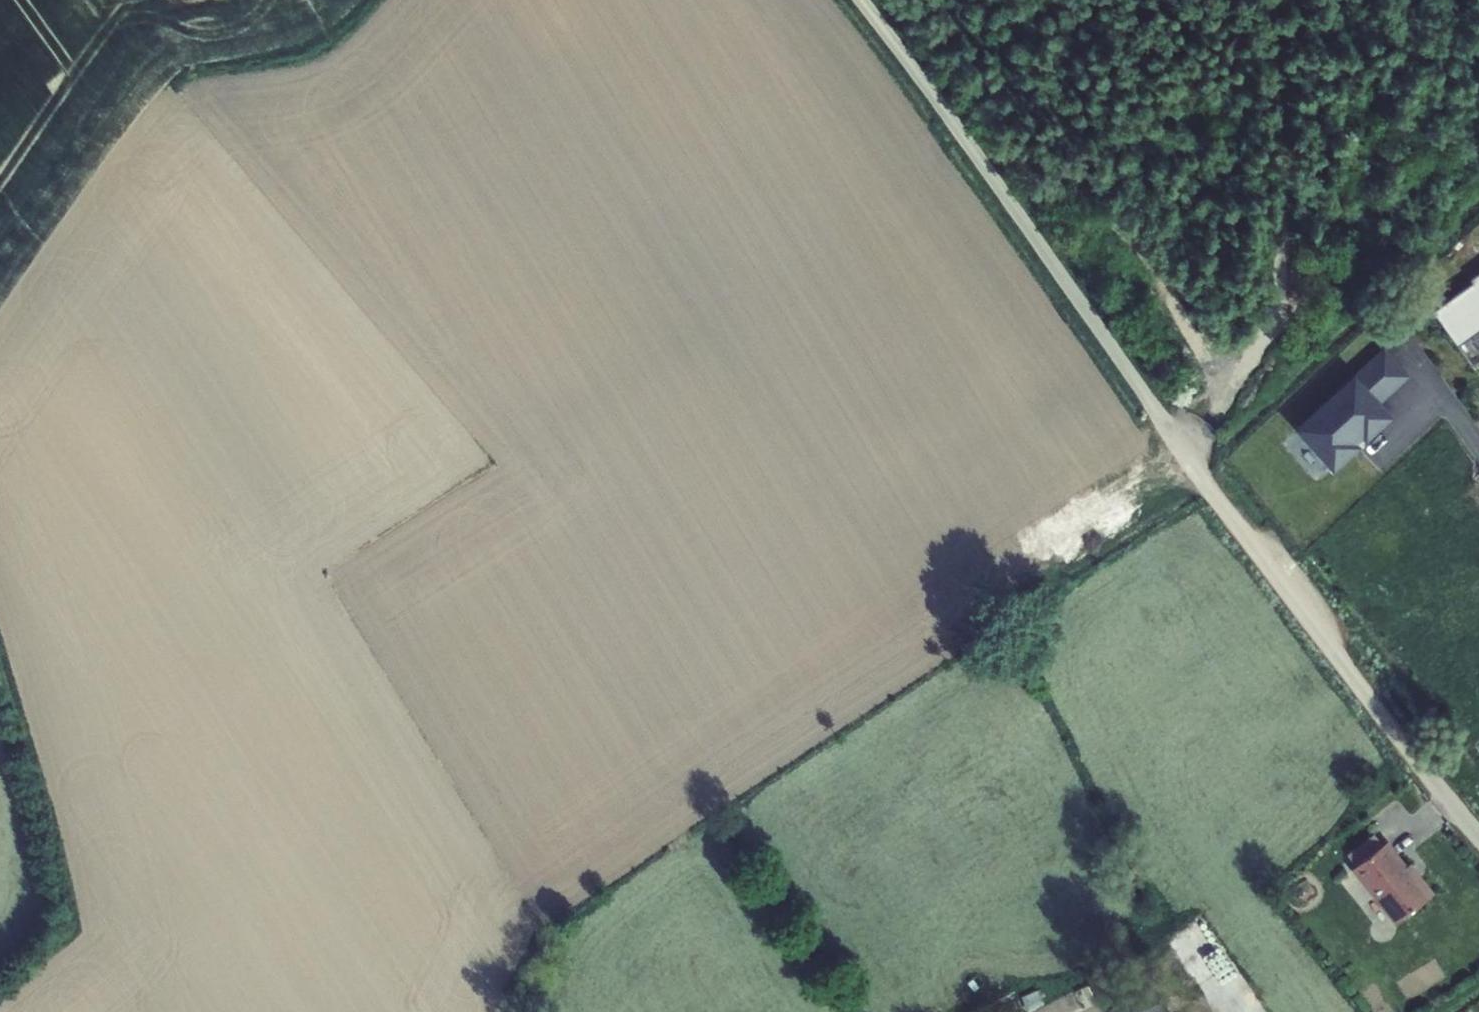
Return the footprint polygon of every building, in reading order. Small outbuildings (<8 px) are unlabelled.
[(1471,283),(1473,286),(1433,316),(1458,350),(1478,335),(1478,277),(1471,283)] [(1385,346),(1298,427),(1333,470),(1394,413),(1385,402),(1411,375),(1385,346)] [(1328,860),(1338,870),(1364,848),(1355,838),(1328,860)] [(1399,885),(1367,846),(1335,874),(1379,929),(1416,897),(1404,881),(1399,885)]
